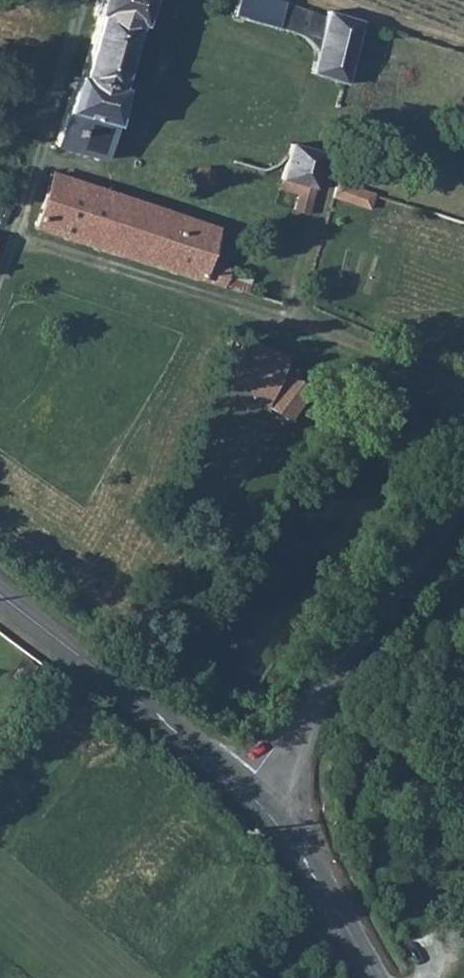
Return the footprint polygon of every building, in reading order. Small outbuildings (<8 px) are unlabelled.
[(88,9),(97,13),(48,144),(103,155),(113,120),(121,96),(116,91),(134,26),(140,27),(147,0),(91,0),(88,9)] [(337,80),(355,22),(321,10),(317,19),(269,0),(231,0),(227,13),(294,35),(302,41),(307,50),(308,60),(305,69),(337,80)] [(294,181),(291,190),(305,194),(312,167),(317,148),(286,138),(274,175),(294,181)] [(36,220),(215,276),(220,259),(196,249),(207,219),(45,166),(27,217),(36,220)] [(328,188),(362,199),(366,186),(333,174),(328,188)] [(305,194),(291,190),(286,205),(300,210),(305,194)] [(229,285),(249,292),(254,278),(234,271),(229,285)] [(262,396),(281,356),(236,334),(222,367),(262,396)] [(307,386),(286,368),(261,399),(283,416),(307,386)]
